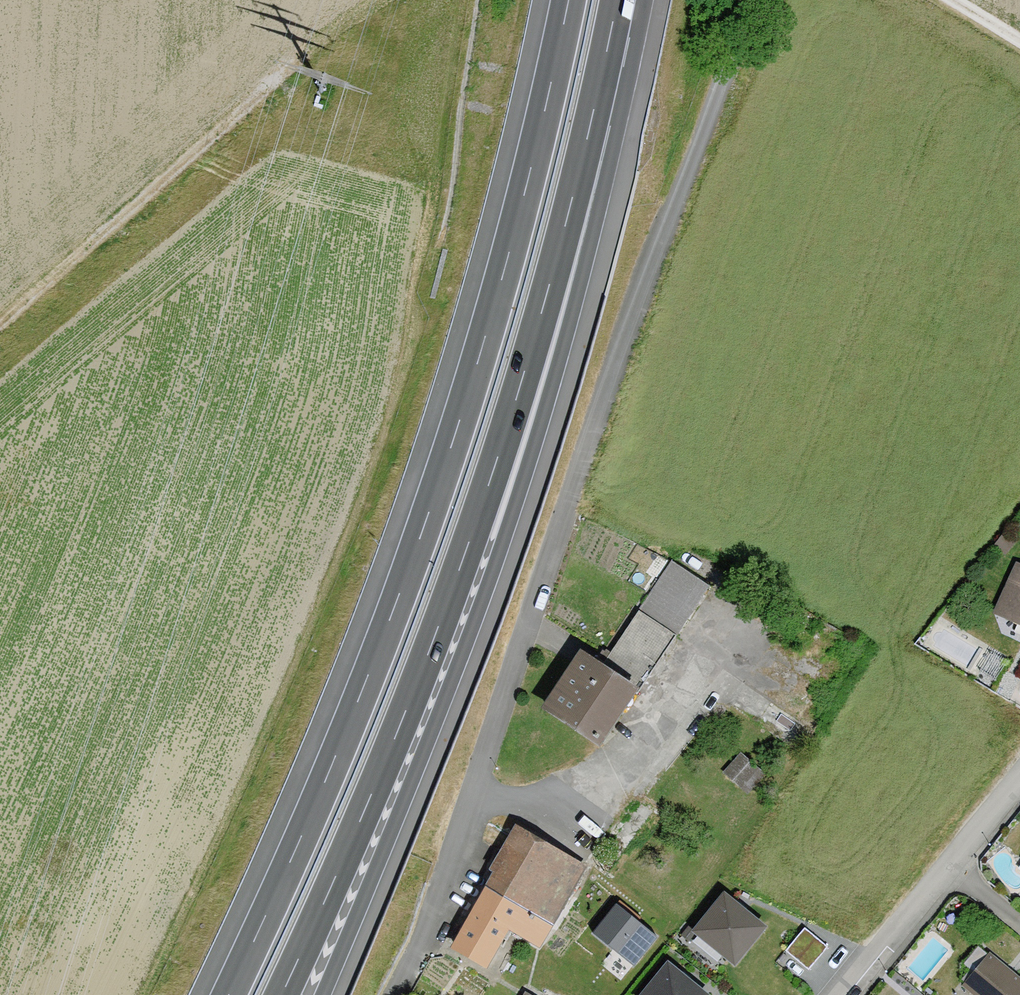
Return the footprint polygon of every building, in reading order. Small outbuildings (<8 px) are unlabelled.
[(581,657),(547,707),(596,740),(630,690),(637,694),(710,587),(672,562),(600,668),(581,657)] [(1012,616),(1019,620),(1019,598),(1012,616)] [(754,769),(742,758),(728,773),(740,784),(754,769)] [(579,868),(520,833),(455,946),(486,963),(508,924),(537,941),(579,868)] [(763,927),(724,896),(696,931),(735,963),(763,927)] [(657,937),(617,904),(593,934),(633,966),(657,937)] [(828,947),(805,928),(786,951),(809,970),(828,947)] [(990,956),(965,985),(976,994),(1019,994),(1019,981),(990,956)] [(668,965),(644,994),(705,994),(668,965)]
